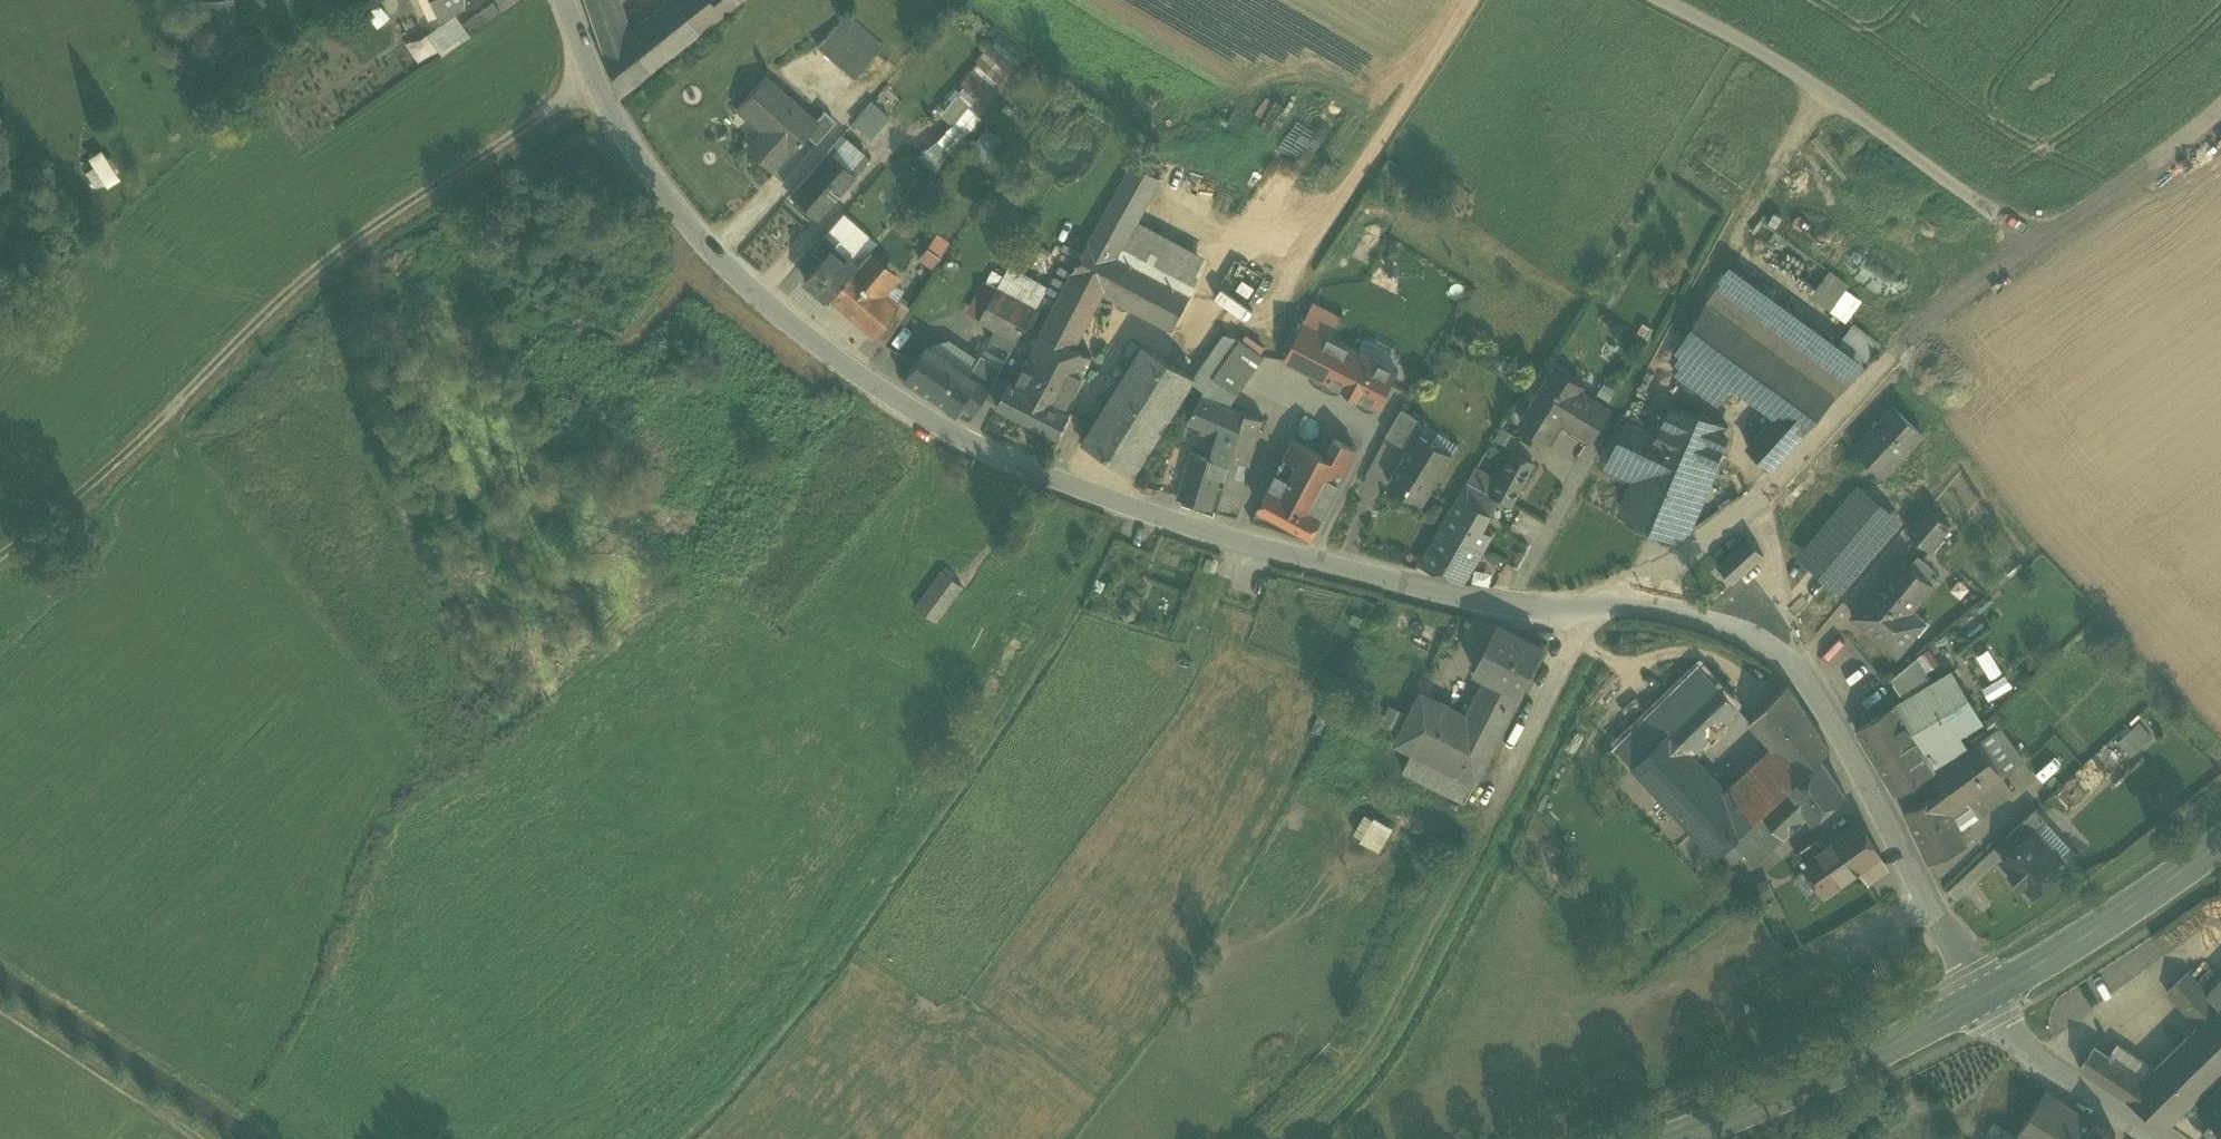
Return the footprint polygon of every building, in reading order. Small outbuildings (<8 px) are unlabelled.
[(438,15),(454,7),(451,0),(431,0),(438,15)] [(585,2),(617,95),(739,0),(667,0),(629,30),(618,0),(592,0),(585,2)] [(461,24),(468,35),(500,12),(492,1),(461,24)] [(816,46),(854,79),(883,46),(846,13),(816,46)] [(440,55),(468,35),(461,24),(453,14),(425,35),(440,55)] [(960,86),(981,104),(1020,59),(996,38),(975,62),(978,65),(960,86)] [(815,119),(765,76),(736,109),(760,130),(768,137),(757,156),(772,170),(793,146),(795,147),(807,133),(817,121),(815,119)] [(853,123),(870,138),(887,118),(871,103),(853,123)] [(822,110),(815,119),(817,121),(807,133),(816,141),(834,120),(822,110)] [(912,173),(923,183),(965,136),(954,126),(912,173)] [(988,148),(996,133),(981,126),(973,140),(988,148)] [(768,137),(760,130),(746,146),(757,156),(768,137)] [(841,134),(826,151),(849,170),(851,168),(856,172),(868,159),(841,134)] [(93,155),(108,182),(118,177),(110,162),(103,150),(93,155)] [(789,193),(816,218),(854,175),(849,170),(826,151),(789,193)] [(1092,239),(1192,292),(1210,259),(1137,219),(1160,178),(1133,163),(1092,239)] [(852,268),(865,254),(875,242),(841,214),(810,250),(820,259),(832,245),(847,257),(844,260),(852,268)] [(918,258),(930,267),(948,241),(936,232),(918,258)] [(1057,306),(1044,331),(1076,348),(1105,294),(1173,329),(1192,292),(1092,239),(1057,306)] [(810,290),(823,301),(829,295),(852,268),(844,260),(847,257),(832,245),(820,259),(803,277),(813,287),(810,290)] [(1051,251),(1042,246),(1038,253),(1048,258),(1051,251)] [(865,254),(852,268),(829,295),(871,331),(873,333),(890,307),(876,295),(892,277),(865,254)] [(1777,417),(1801,433),(1878,347),(1853,328),(1838,347),(1730,268),(1681,345),(1678,370),(1676,374),(1715,403),(1730,383),(1777,417)] [(991,338),(1012,350),(1035,308),(1006,292),(1012,280),(993,269),(985,280),(967,312),(997,328),(991,338)] [(1847,320),(1864,295),(1825,269),(1808,295),(1847,320)] [(907,291),(892,277),(876,295),(890,307),(873,333),(871,331),(870,333),(882,343),(907,306),(899,300),(907,291)] [(1044,331),(1057,306),(1043,299),(1031,327),(1043,333),(1044,331)] [(1303,324),(1346,346),(1357,325),(1313,304),(1303,324)] [(1346,346),(1303,324),(1284,360),(1378,409),(1397,372),(1346,346)] [(1016,384),(1066,410),(1094,359),(1076,348),(1044,331),(1043,333),(1016,384)] [(1205,391),(1240,340),(1225,335),(1196,378),(1193,383),(1205,391)] [(972,373),(980,357),(949,339),(931,344),(929,347),(972,373)] [(1201,396),(1226,407),(1262,355),(1240,340),(1205,391),(1201,396)] [(957,414),(965,402),(977,409),(992,387),(1003,366),(982,354),(980,357),(972,373),(929,347),(925,344),(903,379),(957,414)] [(1083,442),(1136,475),(1193,383),(1196,378),(1143,346),(1083,442)] [(982,354),(1003,366),(1006,360),(985,348),(982,354)] [(1523,420),(1551,438),(1562,420),(1592,437),(1610,408),(1582,391),(1576,403),(1563,395),(1572,380),(1554,368),(1523,420)] [(998,406),(1059,438),(1072,414),(1066,410),(1016,384),(1011,381),(998,406)] [(1236,442),(1244,414),(1226,407),(1201,396),(1188,422),(1219,435),(1236,442)] [(1682,460),(1708,473),(1727,428),(1699,416),(1674,405),(1658,441),(1684,452),(1682,460)] [(1894,406),(1859,447),(1890,474),(1925,433),(1894,406)] [(1386,436),(1409,451),(1419,436),(1420,436),(1427,424),(1402,409),(1386,436)] [(1236,442),(1216,509),(1216,513),(1237,517),(1248,480),(1245,479),(1263,418),(1244,414),(1236,442)] [(1801,433),(1777,417),(1748,448),(1770,467),(1801,433)] [(1514,451),(1534,462),(1540,451),(1503,429),(1496,439),(1514,451)] [(1226,463),(1212,508),(1216,509),(1236,442),(1219,435),(1212,458),(1226,463)] [(1389,483),(1422,504),(1452,457),(1420,436),(1419,436),(1409,451),(1389,483)] [(1293,440),(1277,473),(1330,501),(1347,468),(1293,440)] [(1644,473),(1654,449),(1637,441),(1626,465),(1644,473)] [(1627,511),(1681,537),(1708,473),(1682,460),(1684,452),(1658,441),(1654,449),(1644,473),(1627,511)] [(1469,480),(1499,497),(1511,504),(1534,462),(1514,451),(1499,479),(1477,467),(1469,480)] [(1178,497),(1212,508),(1226,463),(1212,458),(1192,452),(1178,497)] [(1330,501),(1277,473),(1259,507),(1311,536),(1330,501)] [(1469,480),(1442,525),(1483,550),(1492,536),(1481,529),(1499,497),(1469,480)] [(1810,556),(1842,583),(1893,523),(1860,496),(1810,556)] [(1908,531),(1930,549),(1949,527),(1927,507),(1908,531)] [(1419,565),(1462,583),(1483,550),(1442,525),(1419,565)] [(1763,555),(1748,539),(1718,567),(1732,582),(1763,555)] [(1853,617),(1897,655),(1915,634),(1902,622),(1910,612),(1933,585),(1902,558),(1853,617)] [(907,620),(927,635),(960,592),(940,576),(907,620)] [(1091,595),(1100,599),(1104,591),(1094,587),(1091,595)] [(1133,616),(1135,614),(1135,611),(1135,608),(1133,606),(1130,605),(1127,605),(1124,606),(1123,609),(1122,612),(1123,614),(1125,617),(1128,618),(1131,617),(1133,616)] [(1902,622),(1915,634),(1923,624),(1910,612),(1902,622)] [(1543,648),(1496,626),(1474,672),(1488,678),(1520,695),(1543,648)] [(1904,700),(1932,682),(1916,658),(1890,679),(1904,700)] [(1970,668),(1958,672),(1963,687),(1976,683),(1970,668)] [(1669,732),(1717,685),(1702,670),(1618,752),(1632,768),(1669,732)] [(1904,700),(1895,706),(1936,772),(1965,751),(1958,737),(1981,724),(1950,672),(1932,682),(1904,700)] [(1475,783),(1520,695),(1488,678),(1468,717),(1422,695),(1396,744),(1412,752),(1475,783)] [(1669,732),(1691,754),(1738,708),(1717,685),(1669,732)] [(1787,685),(1749,722),(1772,747),(1800,777),(1822,758),(1829,751),(1787,685)] [(1876,718),(1856,729),(1896,796),(1931,775),(1936,772),(1895,706),(1876,718)] [(2128,754),(2150,736),(2137,721),(2115,739),(2128,754)] [(1931,775),(1941,795),(1951,813),(1968,802),(1979,816),(2012,794),(2002,777),(2023,763),(1998,728),(1965,751),(1936,772),(1931,775)] [(1755,820),(1725,790),(1691,754),(1669,732),(1632,768),(1659,797),(1716,857),(1732,842),(1755,820)] [(1800,777),(1772,747),(1725,790),(1755,820),(1762,814),(1790,788),(1800,777)] [(1466,802),(1475,783),(1412,752),(1403,771),(1466,802)] [(1845,793),(1822,758),(1800,777),(1790,788),(1808,815),(1812,821),(1845,793)] [(1659,797),(1632,768),(1621,779),(1647,807),(1659,797)] [(1808,815),(1790,788),(1762,814),(1784,838),(1808,815)] [(1904,813),(1928,863),(1967,844),(1951,813),(1941,795),(1904,813)] [(2034,834),(2047,822),(2036,810),(2006,837),(2016,848),(2033,832),(2034,834)] [(1348,836),(1378,851),(1390,827),(1361,812),(1348,836)] [(1755,864),(1784,838),(1762,814),(1755,820),(1732,842),(1755,864)] [(1825,845),(1801,862),(1824,894),(1858,870),(1862,868),(1854,854),(1872,845),(1860,820),(1825,845)] [(2034,834),(2064,867),(2077,854),(2047,822),(2034,834)] [(2024,884),(2033,894),(2064,867),(2034,834),(2033,832),(2016,848),(2003,861),(2012,871),(2024,884)] [(1794,851),(1801,862),(1825,845),(1818,834),(1794,851)] [(1887,872),(1872,845),(1854,854),(1862,868),(1858,870),(1869,884),(1887,872)] [(1760,871),(1768,885),(1781,876),(1772,863),(1760,871)] [(2024,884),(2012,871),(2009,874),(2021,887),(2024,884)] [(2193,1102),(2220,1075),(2220,1008),(2208,994),(2187,973),(2166,993),(2198,1027),(2159,1063),(2193,1102)] [(2220,1008),(2220,981),(2208,994),(2220,1008)] [(2107,1056),(2141,1079),(2153,1069),(2115,1044),(2107,1056)] [(2093,1047),(2079,1067),(2124,1098),(2141,1079),(2107,1056),(2093,1047)] [(2159,1063),(2153,1069),(2141,1079),(2124,1098),(2169,1127),(2193,1102),(2159,1063)] [(2200,1108),(2220,1128),(2220,1087),(2200,1108)] [(2070,1107),(2045,1091),(2016,1136),(2013,1138),(2050,1138),(2070,1107)] [(2070,1107),(2050,1138),(2113,1138),(2115,1135),(2070,1107)] [(2016,1136),(1994,1122),(1985,1135),(1992,1138),(2013,1138),(2016,1136)]
